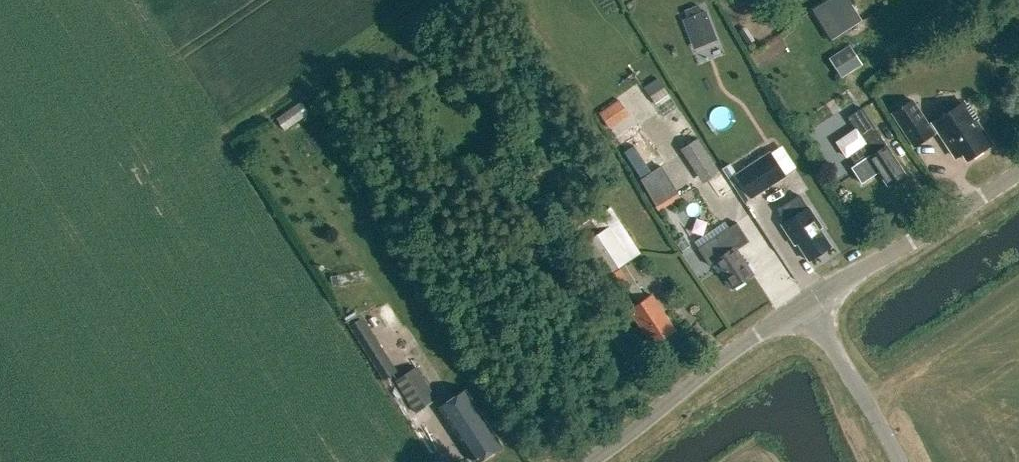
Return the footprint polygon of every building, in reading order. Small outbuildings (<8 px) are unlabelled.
[(683,10),(687,19),(701,13),(698,4),(683,10)] [(706,12),(684,20),(690,35),(712,27),(706,12)] [(842,76),(862,63),(846,38),(839,43),(842,48),(829,56),(842,76)] [(668,94),(663,87),(650,97),(655,104),(668,94)] [(929,126),(913,101),(893,114),(915,147),(940,131),(957,158),(964,153),(968,160),(991,146),(976,123),(980,120),(969,103),(965,106),(963,103),(929,126)] [(297,102),(275,116),(282,127),(304,114),(297,102)] [(619,102),(602,114),(611,128),(629,116),(619,102)] [(857,129),(837,142),(847,156),(850,154),(857,165),(852,168),(862,183),(880,171),(889,184),(904,174),(895,162),(897,161),(886,146),(885,146),(875,130),(876,129),(862,108),(849,117),(857,129)] [(719,173),(696,139),(684,146),(707,180),(719,173)] [(736,172),(752,197),(786,175),(770,150),(736,172)] [(637,175),(654,209),(678,197),(660,163),(637,175)] [(719,173),(707,180),(713,190),(729,180),(722,170),(719,173)] [(807,207),(799,195),(777,209),(785,221),(781,224),(795,244),(798,243),(809,260),(830,246),(819,229),(822,228),(808,206),(807,207)] [(622,261),(638,250),(618,220),(581,244),(591,259),(594,257),(618,293),(635,281),(622,261)] [(698,248),(710,266),(715,262),(732,288),(754,274),(738,249),(749,242),(737,223),(698,248)] [(653,344),(674,330),(651,294),(629,309),(644,331),(644,330),(653,344)] [(349,324),(383,379),(398,370),(363,315),(349,324)] [(436,398),(416,365),(395,379),(416,411),(436,398)] [(502,445),(467,391),(440,409),(474,461),(475,461),(502,445)]
